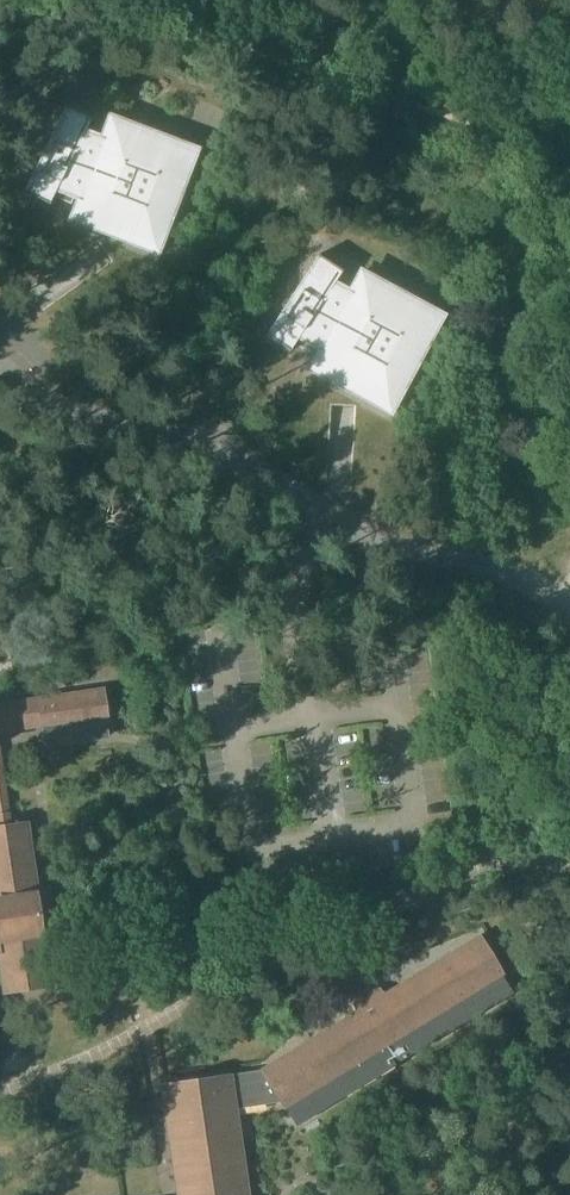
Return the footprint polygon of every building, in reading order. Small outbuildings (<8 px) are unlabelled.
[(72,201),(79,204),(72,221),(155,253),(193,154),(110,122),(104,139),(85,132),(90,123),(91,121),(65,108),(64,110),(24,193),(23,192),(22,194),(49,207),(50,206),(49,205),(55,194),(58,196),(56,201),(70,206),(72,201)] [(312,351),(318,355),(309,371),(387,414),(438,320),(360,278),(351,294),(334,284),(340,276),(341,274),(316,258),(315,260),(316,260),(265,337),(264,337),(263,338),(288,355),(289,353),(296,342),(299,344),(296,349),(309,356),(312,351)] [(45,725),(49,746),(111,738),(105,690),(0,704),(0,732),(45,725)] [(0,952),(6,993),(50,986),(48,973),(44,938),(38,891),(26,822),(12,824),(1,749),(0,749),(0,952)] [(279,1099),(284,1107),(288,1104),(296,1122),(510,991),(500,974),(502,973),(480,937),(386,995),(380,988),(375,987),(355,999),(353,1003),(357,1013),(262,1072),(279,1099)] [(234,1106),(279,1099),(262,1072),(233,1075),(163,1086),(179,1194),(247,1194),(234,1106)]
